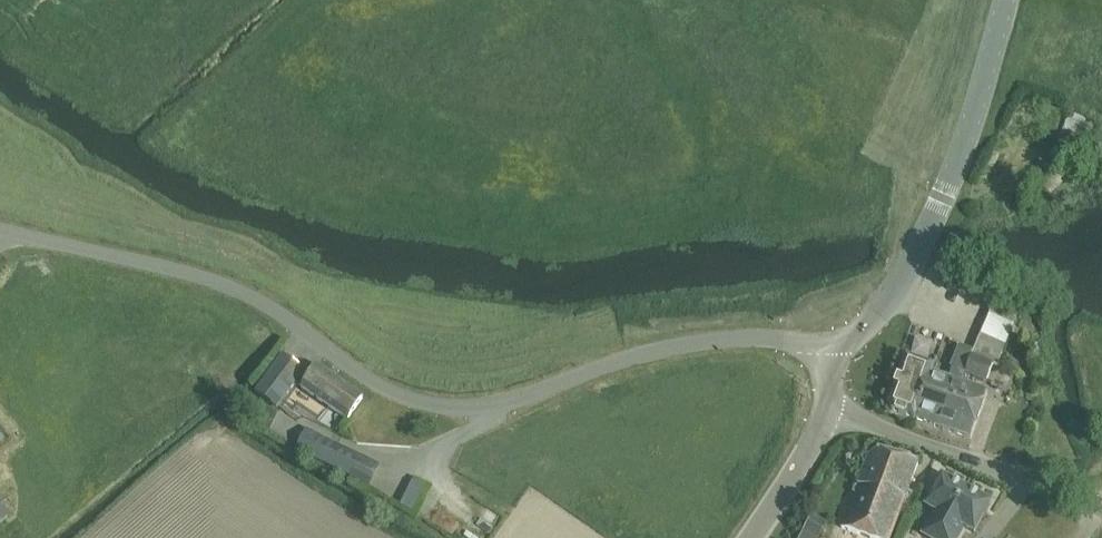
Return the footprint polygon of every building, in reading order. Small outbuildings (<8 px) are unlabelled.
[(1056,146),(1072,152),(1079,134),(1087,137),(1092,122),(1074,115),(1072,119),(1067,117),(1056,146)] [(970,357),(970,359),(965,358),(958,374),(964,376),(965,374),(985,382),(992,365),(997,367),(1023,306),(998,295),(971,357),(970,357)] [(282,355),(255,393),(277,408),(304,371),(282,355)] [(914,419),(930,372),(932,366),(904,357),(888,405),(892,412),(914,419)] [(301,389),(347,421),(363,398),(317,367),(301,389)] [(960,383),(930,372),(914,419),(945,429),(960,383)] [(987,392),(960,383),(945,429),(971,438),(987,392)] [(320,435),(309,456),(350,476),(360,456),(320,435)] [(872,537),(890,537),(917,467),(876,451),(869,455),(841,527),(872,537)] [(922,533),(931,537),(958,537),(964,526),(974,531),(990,502),(941,475),(925,504),(935,510),(922,533)]
